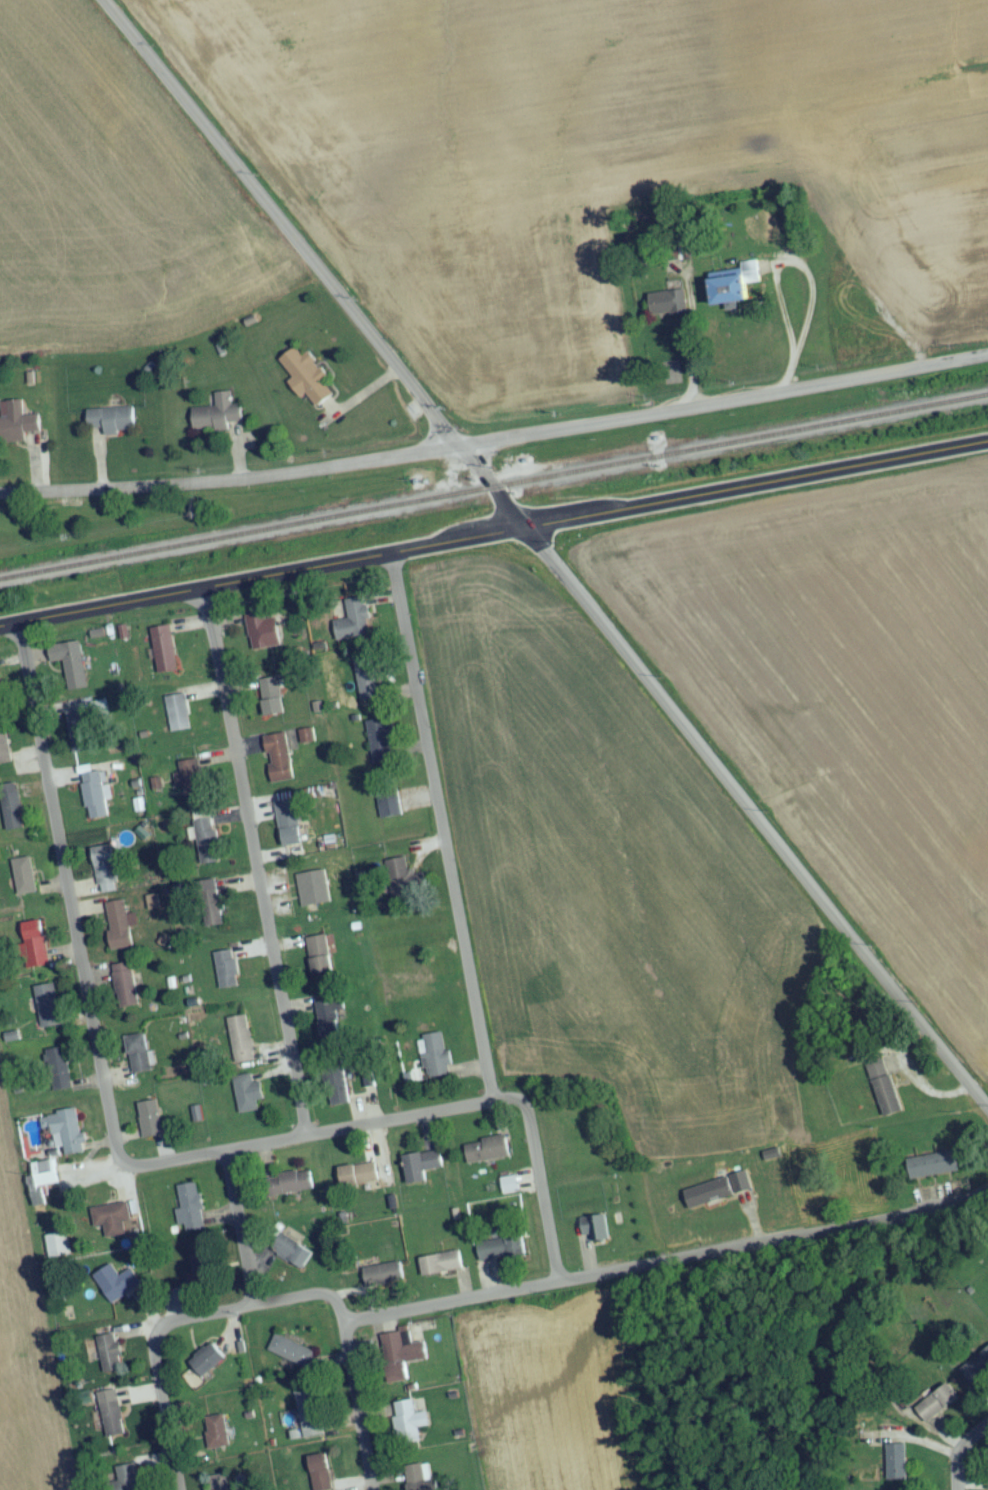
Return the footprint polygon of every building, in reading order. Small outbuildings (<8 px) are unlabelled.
[(750,304),(742,278),(709,288),(717,314),(750,304)] [(680,318),(680,298),(648,298),(648,318),(680,318)] [(279,366),(317,414),(335,400),(324,387),(328,383),(307,356),(302,359),(296,352),(279,366)] [(667,371),(667,388),(676,388),(676,374),(672,374),(672,371),(667,371)] [(193,437),(242,434),(240,409),(232,410),(232,398),(208,400),(209,413),(192,414),(193,437)] [(40,442),(39,420),(23,420),(23,406),(7,406),(7,422),(0,423),(0,444),(40,442)] [(88,434),(103,433),(103,440),(134,437),(132,412),(87,416),(88,434)] [(364,603),(341,608),(344,625),(332,628),(336,647),(372,640),(364,603)] [(243,624),(252,658),(281,650),(274,622),(265,625),(263,618),(243,624)] [(157,680),(177,677),(170,630),(150,633),(157,680)] [(60,699),(88,693),(80,648),(52,653),(60,699)] [(379,704),(373,661),(354,664),(360,707),(379,704)] [(258,686),(263,722),(284,719),(278,683),(258,686)] [(189,731),(187,700),(165,702),(167,733),(189,731)] [(64,720),(74,760),(96,754),(86,714),(64,720)] [(393,767),(389,742),(396,741),(393,723),(366,727),(373,771),(393,767)] [(7,733),(0,734),(0,770),(10,769),(7,733)] [(264,741),(270,789),(293,785),(286,738),(264,741)] [(205,800),(198,764),(177,768),(184,804),(205,800)] [(80,774),(86,825),(107,823),(101,777),(92,778),(91,772),(80,774)] [(380,826),(402,822),(398,794),(376,798),(380,826)] [(0,807),(5,837),(24,833),(19,804),(0,807)] [(295,805),(277,807),(284,853),(302,850),(295,805)] [(193,826),(201,871),(220,868),(212,823),(193,826)] [(97,892),(118,888),(111,850),(90,854),(97,892)] [(19,902),(38,897),(29,862),(10,867),(19,902)] [(392,906),(427,900),(423,879),(409,881),(406,864),(385,867),(392,906)] [(330,909),(325,876),(296,880),(301,913),(330,909)] [(202,936),(224,932),(217,885),(194,889),(202,936)] [(127,906),(106,908),(109,955),(130,954),(127,906)] [(41,926),(21,929),(29,975),(49,971),(41,926)] [(333,978),(326,940),(306,944),(312,981),(333,978)] [(232,955),(214,958),(220,995),(238,992),(232,955)] [(114,970),(119,1014),(140,1011),(135,968),(114,970)] [(34,992),(41,1034),(61,1031),(55,989),(34,992)] [(321,1046),(347,1041),(340,1004),(315,1008),(321,1046)] [(227,1023),(235,1070),(254,1066),(247,1020),(227,1023)] [(426,1086),(453,1080),(443,1037),(416,1043),(426,1086)] [(133,1080),(154,1075),(146,1040),(125,1045),(133,1080)] [(884,1124),(903,1117),(883,1062),(864,1068),(884,1124)] [(330,1111),(348,1109),(344,1071),(326,1073),(330,1111)] [(240,1120),(258,1117),(256,1108),(264,1106),(260,1086),(254,1087),(253,1079),(232,1083),(240,1120)] [(139,1109),(141,1144),(161,1142),(159,1108),(139,1109)] [(64,1162),(84,1159),(78,1116),(41,1122),(43,1136),(53,1134),(56,1154),(63,1153),(64,1162)] [(509,1163),(506,1142),(464,1149),(468,1171),(509,1163)] [(443,1174),(440,1156),(402,1162),(407,1191),(426,1188),(424,1177),(443,1174)] [(910,1187),(959,1178),(955,1156),(906,1165),(910,1187)] [(28,1170),(36,1212),(45,1210),(42,1192),(57,1189),(53,1166),(28,1170)] [(376,1168),(339,1173),(342,1199),(379,1193),(376,1168)] [(311,1198),(311,1179),(273,1179),(273,1198),(311,1198)] [(752,1199),(747,1179),(686,1194),(691,1214),(752,1199)] [(174,1192),(181,1239),(205,1235),(198,1188),(174,1192)] [(103,1241),(130,1241),(130,1211),(103,1211),(103,1241)] [(608,1246),(603,1221),(580,1225),(584,1250),(608,1246)] [(71,1261),(66,1237),(45,1241),(50,1265),(71,1261)] [(313,1258),(280,1238),(268,1257),(302,1277),(313,1258)] [(480,1268),(526,1261),(523,1240),(477,1247),(480,1268)] [(189,1285),(220,1280),(215,1253),(184,1258),(189,1285)] [(463,1274),(459,1255),(419,1265),(423,1284),(463,1274)] [(366,1294),(404,1287),(400,1267),(362,1274),(366,1294)] [(118,1280),(114,1271),(94,1281),(108,1309),(141,1293),(132,1274),(118,1280)] [(427,1366),(425,1346),(412,1348),(411,1337),(381,1340),(386,1390),(408,1388),(406,1369),(427,1366)] [(267,1356),(307,1375),(315,1357),(275,1339),(267,1356)] [(118,1341),(98,1342),(101,1379),(121,1377),(118,1341)] [(226,1364),(212,1349),(189,1370),(203,1386),(226,1364)] [(959,1374),(971,1390),(987,1377),(987,1352),(959,1374)] [(915,1414),(926,1429),(959,1404),(948,1389),(915,1414)] [(294,1397),(303,1445),(325,1441),(315,1393),(294,1397)] [(399,1450),(420,1446),(418,1434),(429,1432),(426,1416),(416,1418),(413,1406),(391,1410),(399,1450)] [(107,1444),(126,1439),(118,1412),(100,1417),(107,1444)] [(211,1457),(232,1451),(223,1418),(202,1423),(211,1457)] [(906,1486),(906,1450),(885,1450),(885,1486),(906,1486)] [(309,1461),(311,1489),(331,1489),(329,1460),(309,1461)] [(405,1471),(407,1489),(433,1489),(431,1468),(405,1471)] [(138,1471),(114,1471),(114,1489),(138,1489),(138,1471)] [(225,1479),(206,1483),(208,1489),(227,1489),(225,1479)]
